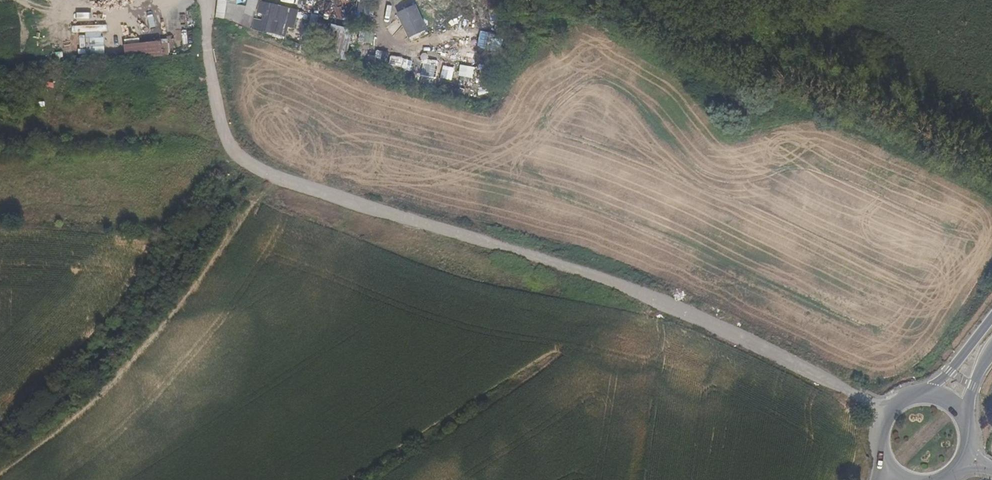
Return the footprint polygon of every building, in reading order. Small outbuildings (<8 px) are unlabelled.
[(228,17),(230,1),(218,0),(217,16),(228,17)] [(419,4),(399,11),(408,38),(428,31),(419,4)] [(348,56),(353,27),(333,24),(328,53),(348,56)] [(104,56),(104,33),(80,33),(80,56),(104,56)] [(125,47),(126,60),(162,57),(161,44),(125,47)]
